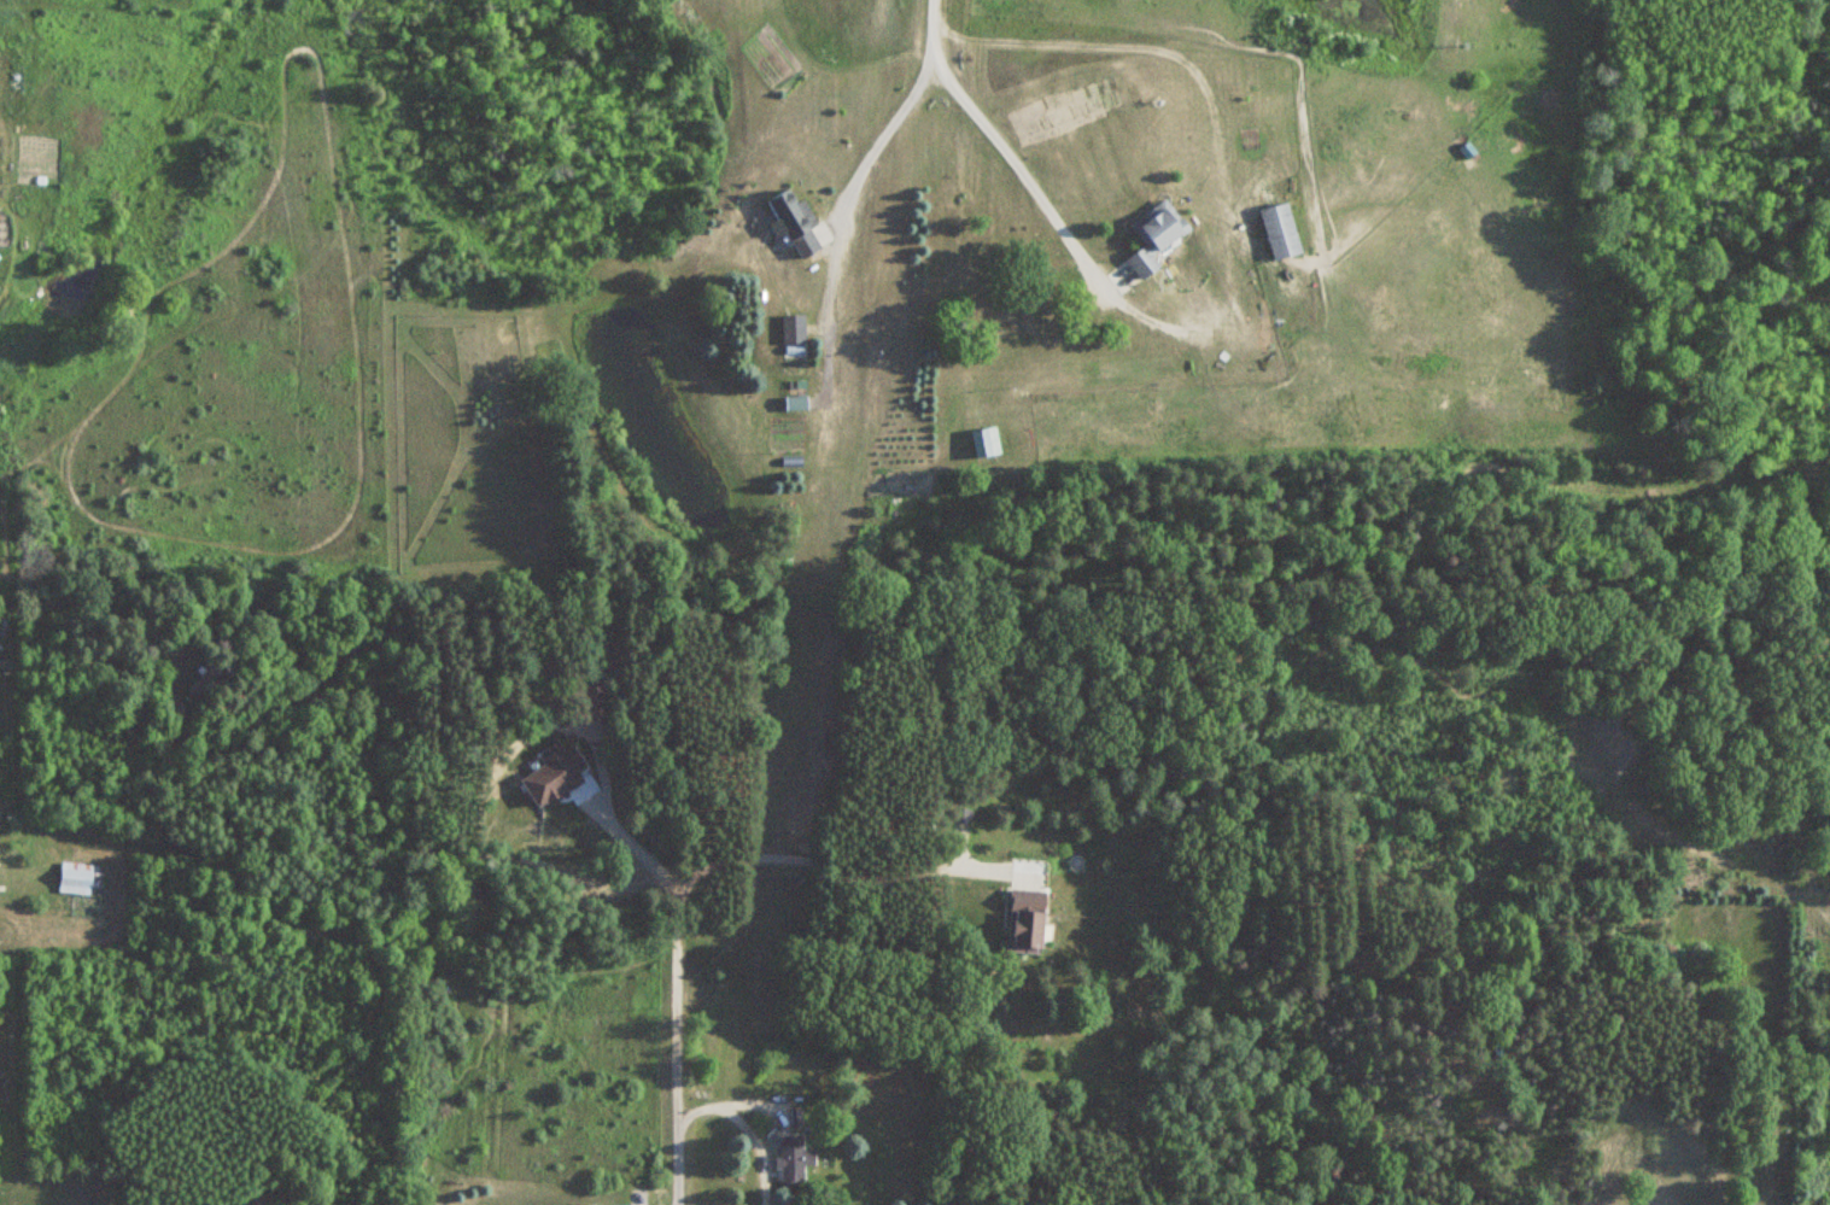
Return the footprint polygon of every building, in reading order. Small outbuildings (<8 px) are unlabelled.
[(817,223),(803,198),(798,201),(791,188),(764,202),(780,232),(786,229),(801,259),(821,249),(810,227),(817,223)] [(1130,224),(1145,247),(1127,259),(1141,280),(1162,267),(1154,255),(1190,232),(1169,199),(1130,224)] [(1289,203),(1260,210),(1272,261),(1301,254),(1289,203)] [(781,315),(781,344),(805,344),(805,315),(781,315)] [(91,864),(59,864),(59,895),(91,895),(91,864)] [(1046,892),(1010,890),(1007,951),(1042,954),(1046,892)] [(812,1150),(803,1150),(802,1136),(778,1136),(778,1184),(812,1184),(812,1150)]
